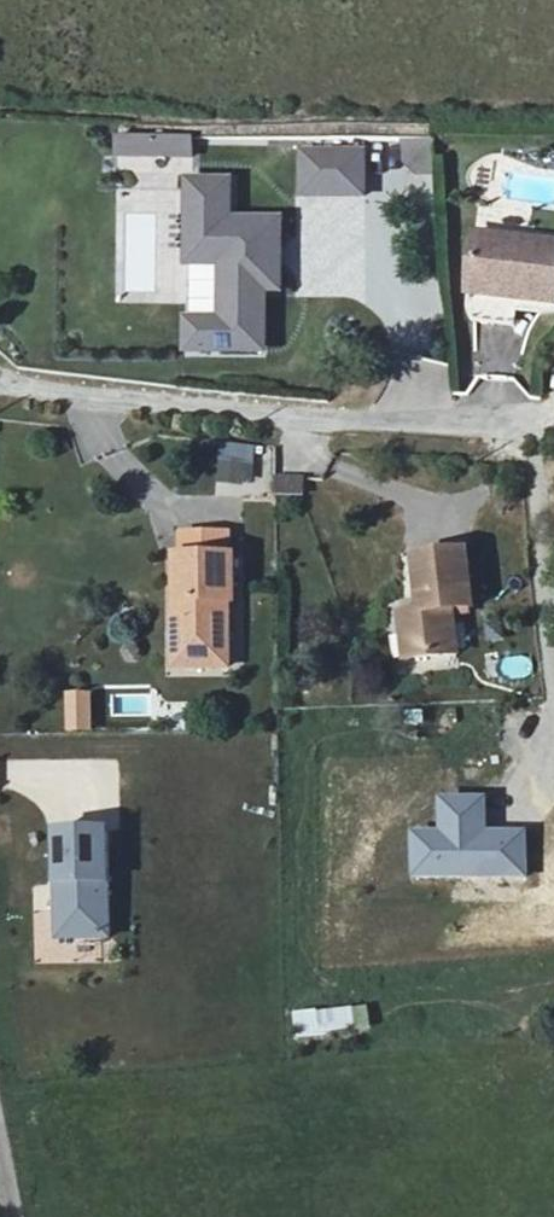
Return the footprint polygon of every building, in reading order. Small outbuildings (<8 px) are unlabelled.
[(193,161),(192,137),(152,136),(154,159),(193,161)] [(403,175),(436,174),(434,138),(400,140),(403,175)] [(366,147),(293,147),(299,195),(369,199),(366,147)] [(235,177),(180,178),(185,265),(214,269),(215,315),(180,320),(183,360),(267,356),(268,298),(283,294),(281,216),(234,214),(235,177)] [(477,249),(472,294),(553,302),(553,257),(477,249)] [(219,447),(220,487),(264,486),(264,446),(219,447)] [(279,477),(280,495),(304,495),(306,477),(279,477)] [(403,657),(453,652),(449,608),(476,605),(470,547),(420,553),(426,610),(398,612),(403,657)] [(170,620),(166,675),(221,678),(221,620),(227,620),(230,564),(173,564),(173,620),(170,620)] [(531,658),(504,660),(506,678),(532,676),(531,658)] [(438,796),(437,828),(412,828),(412,874),(524,876),(525,830),(483,829),(484,796),(438,796)] [(108,829),(53,828),(51,937),(106,938),(108,829)] [(367,1007),(292,1011),(294,1037),(369,1033),(367,1007)]
